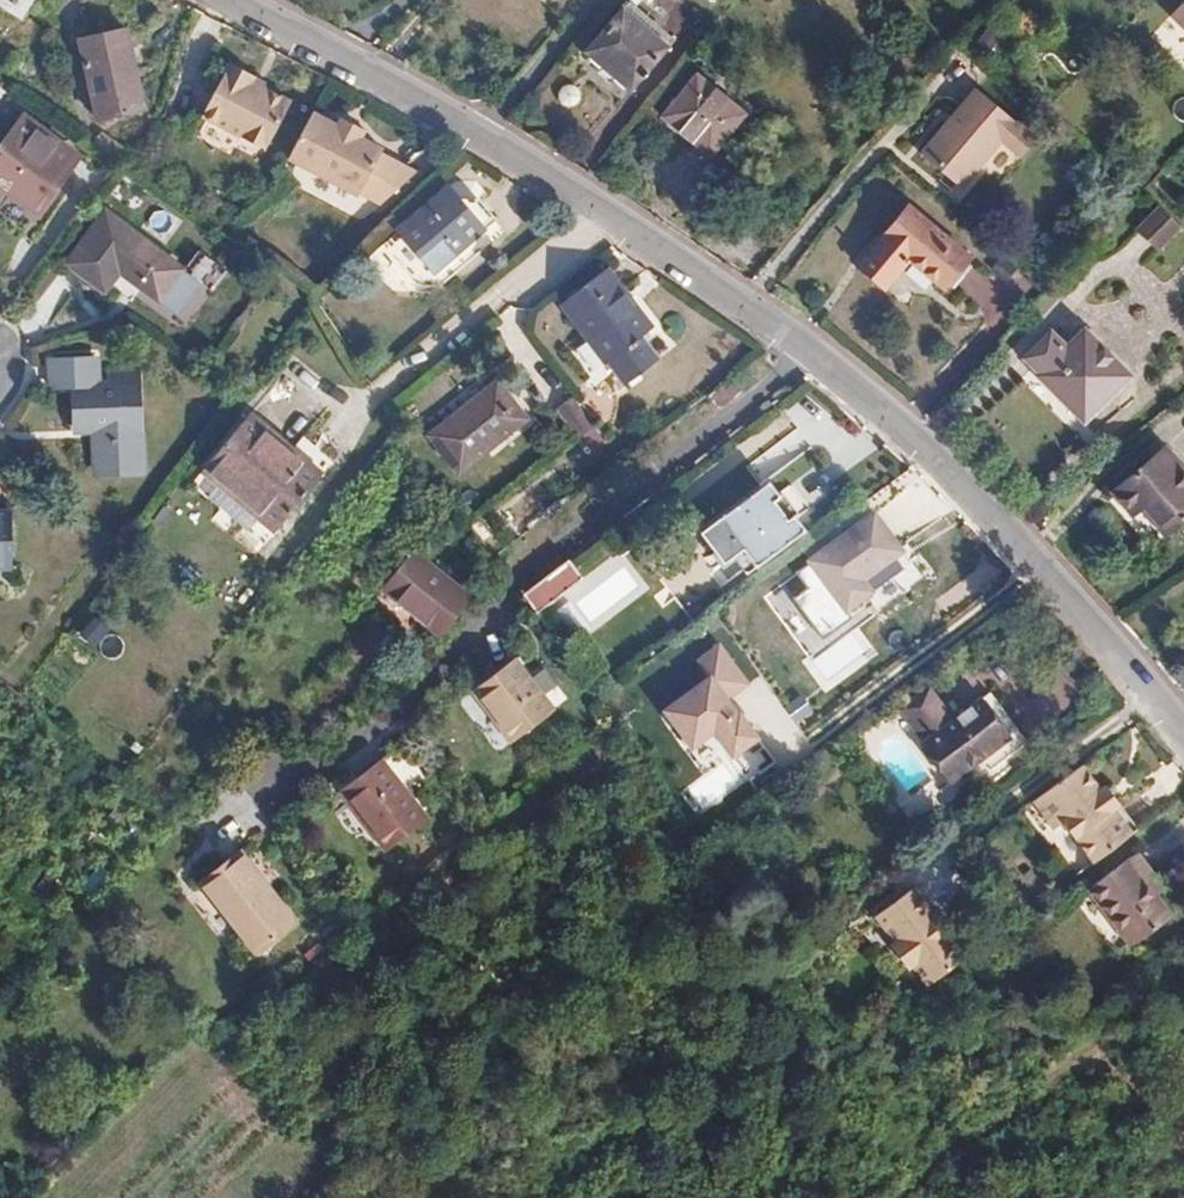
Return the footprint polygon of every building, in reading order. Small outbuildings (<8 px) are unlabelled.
[(13,13),(5,7),(10,0),(0,0),(0,50),(8,55),(29,22),(13,13)] [(13,13),(20,3),(14,0),(10,0),(5,7),(13,13)] [(689,6),(680,0),(629,0),(629,1),(672,30),(689,6)] [(1171,12),(1183,24),(1183,0),(1182,0),(1171,12)] [(623,7),(587,49),(631,86),(666,44),(623,7)] [(168,41),(120,48),(132,129),(180,122),(168,41)] [(5,60),(8,55),(0,50),(0,57),(5,60)] [(743,112),(696,72),(663,113),(709,153),(743,112)] [(271,149),(298,165),(325,118),(286,96),(289,90),(265,77),(237,128),(240,130),(271,149)] [(1040,132),(981,81),(925,146),(963,179),(1005,132),(1025,149),(1040,132)] [(380,119),(376,125),(354,111),(326,160),(392,201),(397,194),(420,208),(452,178),(418,159),(421,154),(400,141),(404,135),(380,119)] [(40,124),(0,177),(0,186),(20,201),(24,196),(57,221),(73,200),(69,197),(94,164),(40,124)] [(229,147),(262,165),(271,149),(240,130),(229,147)] [(428,240),(465,280),(524,227),(501,200),(489,212),(475,197),(428,240)] [(970,254),(909,203),(863,259),(889,281),(909,256),(944,285),(970,254)] [(1162,252),(1183,230),(1183,224),(1163,204),(1139,228),(1162,252)] [(176,314),(201,284),(122,224),(84,275),(121,304),(136,284),(176,314)] [(626,373),(668,340),(623,283),(581,316),(626,373)] [(1130,375),(1084,329),(1038,374),(1084,420),(1130,375)] [(90,441),(109,441),(110,487),(154,488),(152,398),(111,399),(110,368),(68,369),(69,399),(89,399),(90,441)] [(524,409),(518,401),(452,453),(457,460),(524,409)] [(524,409),(457,460),(479,488),(544,437),(524,409)] [(579,423),(600,451),(615,440),(593,412),(579,423)] [(266,431),(221,486),(291,542),(348,476),(319,452),(308,466),(266,431)] [(792,432),(773,448),(785,461),(804,445),(792,432)] [(1109,493),(1129,517),(1138,510),(1142,506),(1150,516),(1146,520),(1161,539),(1183,520),(1183,476),(1161,449),(1109,493)] [(792,511),(782,497),(715,546),(738,577),(757,562),(766,575),(815,540),(805,527),(799,532),(787,515),(792,511)] [(1142,506),(1138,510),(1146,520),(1150,516),(1142,506)] [(28,521),(0,521),(0,575),(27,575),(28,521)] [(824,572),(859,620),(921,575),(885,526),(824,572)] [(432,564),(401,602),(457,647),(488,609),(432,564)] [(556,628),(601,592),(587,573),(541,608),(556,628)] [(100,617),(84,636),(99,648),(115,629),(100,617)] [(706,672),(718,689),(673,722),(700,760),(723,744),(741,768),(766,749),(748,724),(746,725),(735,711),(756,696),(728,657),(706,672)] [(520,752),(560,724),(524,672),(485,700),(520,752)] [(1049,741),(1012,695),(948,744),(984,791),(1049,741)] [(1126,859),(1163,832),(1147,807),(1154,802),(1141,783),(1132,788),(1115,764),(1067,798),(1088,828),(1101,819),(1126,859)] [(399,861),(437,834),(393,773),(355,800),(399,861)] [(1168,852),(1120,886),(1161,944),(1183,927),(1183,890),(1180,884),(1183,881),(1183,874),(1168,852)] [(264,970),(305,941),(252,867),(211,897),(264,970)] [(928,973),(942,993),(949,988),(980,965),(967,946),(974,942),(957,918),(950,923),(930,894),(893,922),(912,950),(905,955),(921,978),(928,973)]
